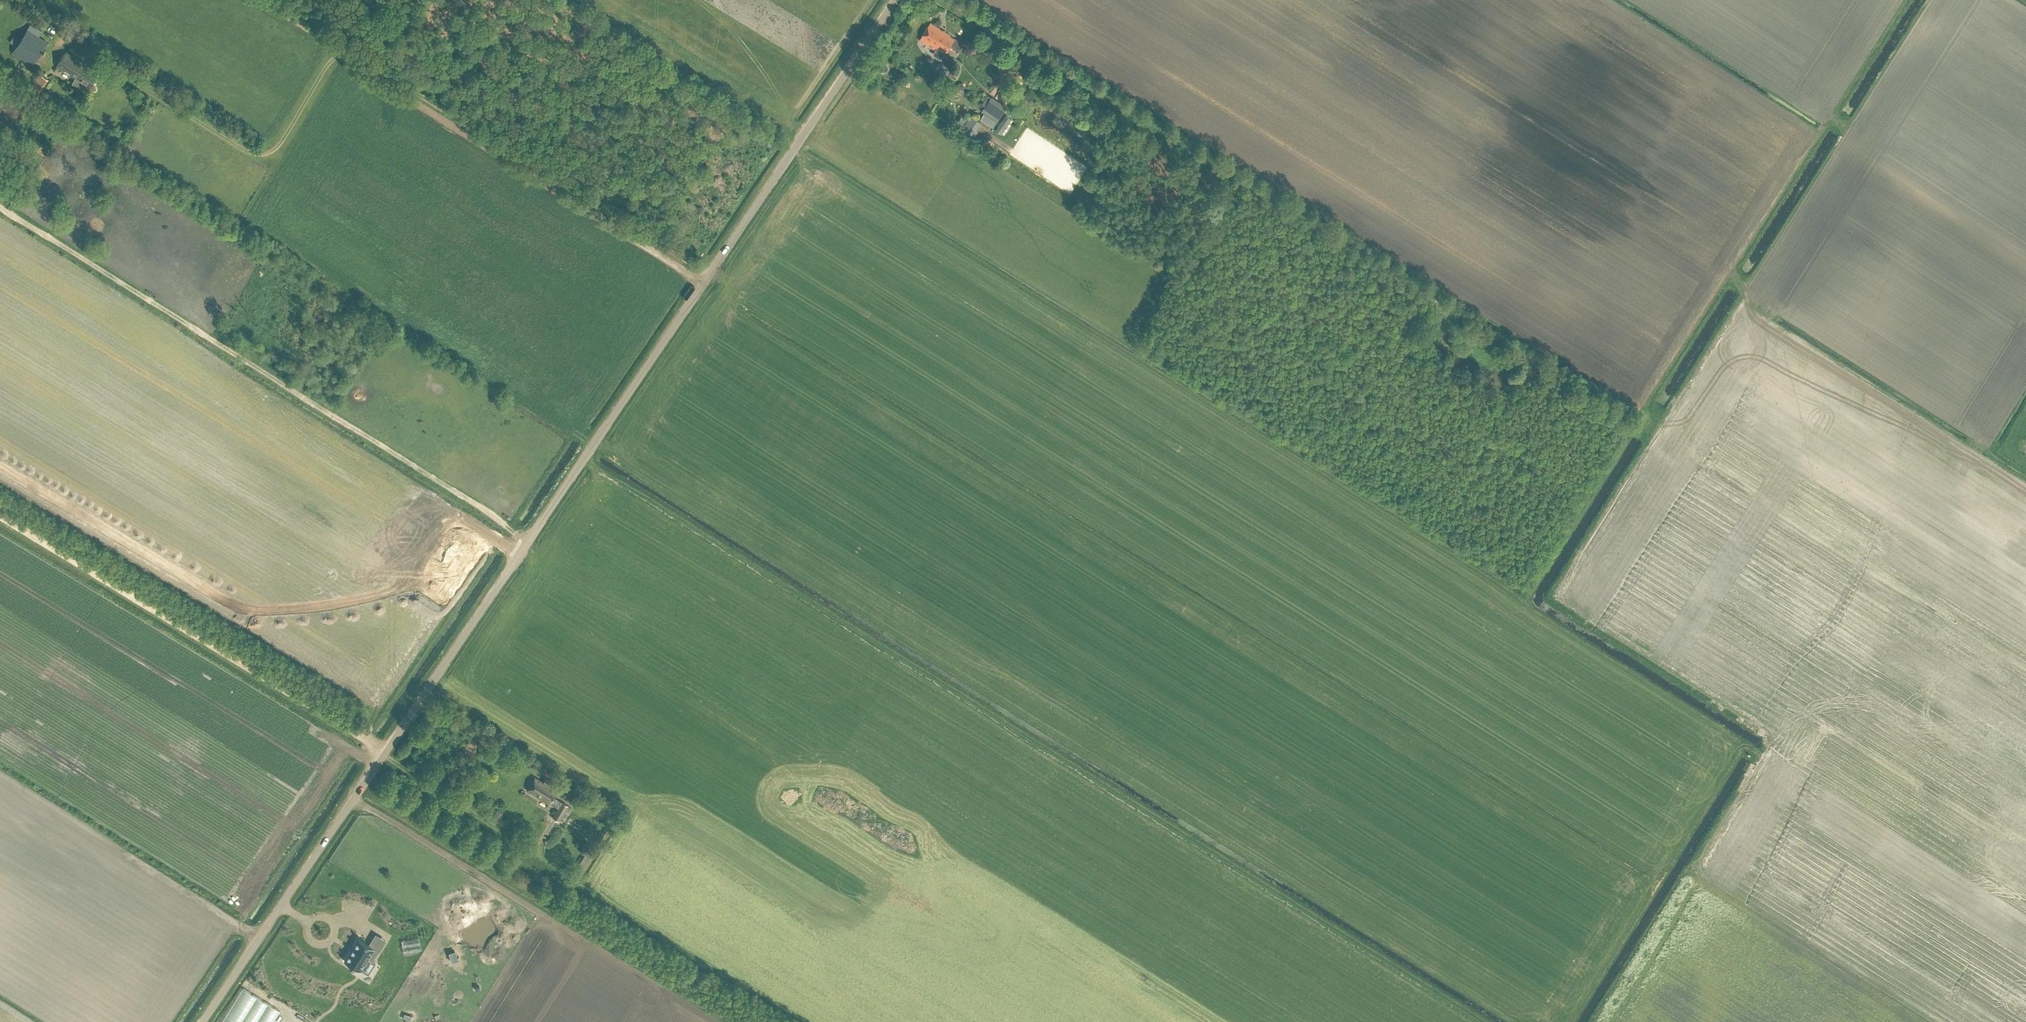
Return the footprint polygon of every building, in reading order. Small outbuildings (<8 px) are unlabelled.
[(955,56),(962,43),(939,29),(940,27),(931,22),(920,39),(936,49),(938,46),(955,56)] [(43,60),(48,52),(43,49),(47,41),(37,34),(39,30),(30,23),(20,38),(16,45),(11,52),(32,65),(38,56),(43,60)] [(16,45),(20,38),(14,34),(10,41),(16,45)] [(902,45),(917,52),(920,47),(936,54),(937,51),(907,36),(902,45)] [(88,69),(84,66),(86,63),(65,50),(56,65),(75,77),(72,82),(85,91),(97,72),(89,67),(88,69)] [(946,67),(938,62),(934,69),(945,76),(948,72),(946,67)] [(19,75),(22,70),(14,65),(11,70),(9,69),(6,74),(9,77),(11,75),(14,77),(17,74),(19,75)] [(40,91),(49,79),(40,73),(31,85),(40,91)] [(1000,118),(1008,105),(993,95),(984,107),(1000,118)] [(1000,118),(984,107),(982,111),(984,112),(998,121),(1000,118)] [(998,121),(984,112),(981,116),(995,125),(998,121)] [(1005,114),(995,130),(1001,134),(1012,118),(1005,114)] [(972,133),(980,120),(973,116),(965,128),(972,133)] [(556,783),(546,776),(543,782),(534,777),(527,788),(548,801),(557,806),(551,816),(557,819),(559,817),(563,820),(571,807),(552,795),(556,790),(553,788),(556,783)] [(584,865),(593,850),(588,847),(579,862),(584,865)] [(350,919),(335,941),(350,951),(358,939),(362,942),(364,940),(369,932),(361,926),(356,923),(350,919)] [(419,936),(401,939),(404,951),(421,948),(419,936)]
